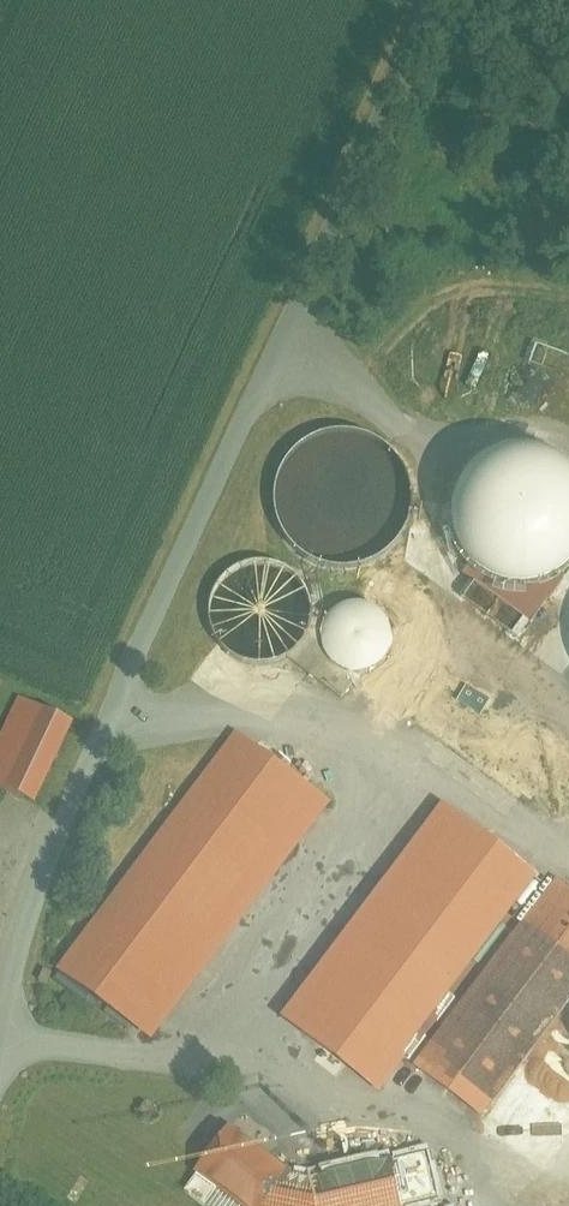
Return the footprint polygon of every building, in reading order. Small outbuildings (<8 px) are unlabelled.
[(284,536),(299,552),(317,563),(339,567),(360,565),(381,555),(398,539),(408,518),(411,495),(405,472),(393,452),(374,438),(352,431),(328,432),(307,440),(290,454),(279,473),(274,494),(276,516),(284,536)] [(459,510),(462,527),(462,524),(470,572),(524,581),(568,573),(568,460),(521,452),(467,461),(459,510)] [(310,632),(313,613),(309,593),(297,576),(280,566),(260,562),(241,567),(224,578),(213,595),(210,615),(214,635),(226,651),(243,662),(263,665),(282,661),(299,649),(310,632)] [(383,614),(372,606),(366,604),(352,604),(339,608),(329,617),(323,630),(323,644),(328,658),(337,667),(350,673),(363,675),(375,671),(384,664),(390,654),(392,639),(390,626),(383,614)] [(0,747),(0,786),(36,803),(75,722),(23,698),(0,747)] [(234,738),(59,970),(153,1041),(329,808),(234,738)] [(440,806),(283,1016),(376,1086),(533,876),(440,806)] [(418,1067),(482,1116),(568,1001),(568,891),(557,882),(418,1067)] [(230,1131),(200,1171),(200,1172),(220,1187),(247,1205),(267,1205),(268,1204),(289,1176),(290,1175),(230,1131)] [(200,1172),(190,1186),(191,1195),(205,1205),(206,1205),(220,1187),(200,1172)] [(268,1204),(271,1205),(295,1205),(308,1189),(289,1176),(268,1204)]
